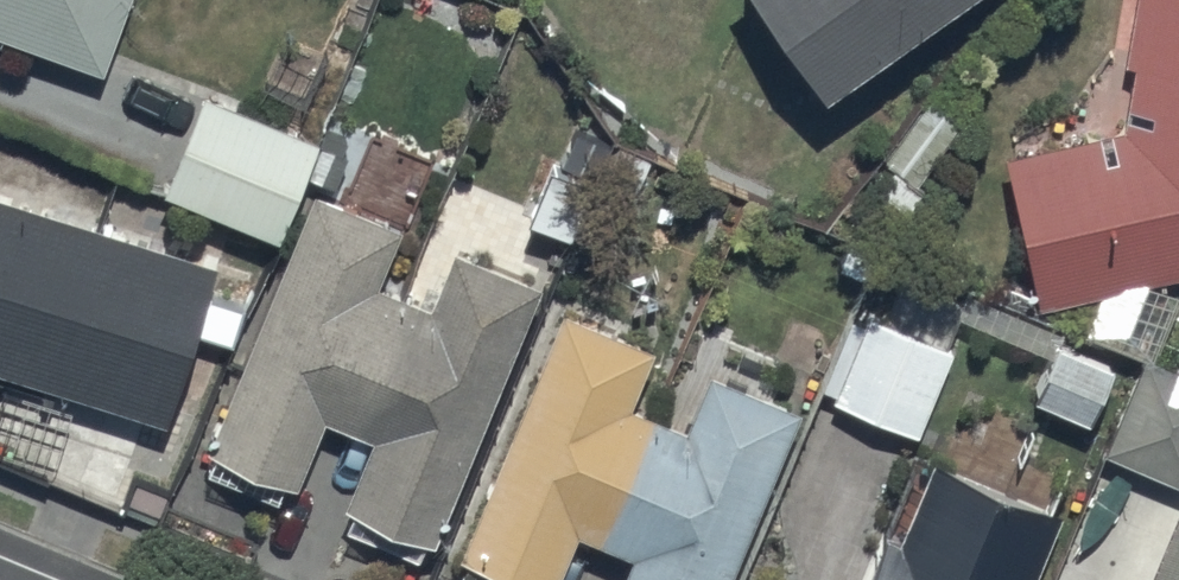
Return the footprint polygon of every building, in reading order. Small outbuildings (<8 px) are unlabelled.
[(106,81),(136,0),(0,0),(0,42),(106,81)] [(816,61),(902,0),(773,0),(816,61)] [(1036,293),(1178,259),(1178,0),(1133,0),(1119,114),(1000,141),(1036,293)] [(199,75),(158,174),(273,221),(314,122),(199,75)] [(587,170),(545,156),(525,211),(568,225),(587,170)] [(309,174),(202,433),(293,470),(321,402),(367,421),(340,489),(431,526),(538,269),(449,232),(426,289),(373,267),(397,210),(309,174)] [(0,181),(0,358),(162,409),(214,248),(0,181)] [(597,525),(649,399),(626,389),(650,331),(558,293),(455,539),(548,578),(574,516),(597,525)] [(829,387),(913,422),(949,337),(865,302),(829,387)] [(1029,383),(1084,405),(1107,348),(1052,327),(1029,383)] [(1178,473),(1178,362),(1141,345),(1101,440),(1178,473)] [(796,393),(705,355),(681,412),(649,399),(597,525),(627,538),(610,579),(717,579),(796,393)] [(1058,495),(929,443),(896,523),(882,517),(856,579),(1023,579),(1058,495)] [(1158,579),(1178,579),(1178,531),(1158,579)]
